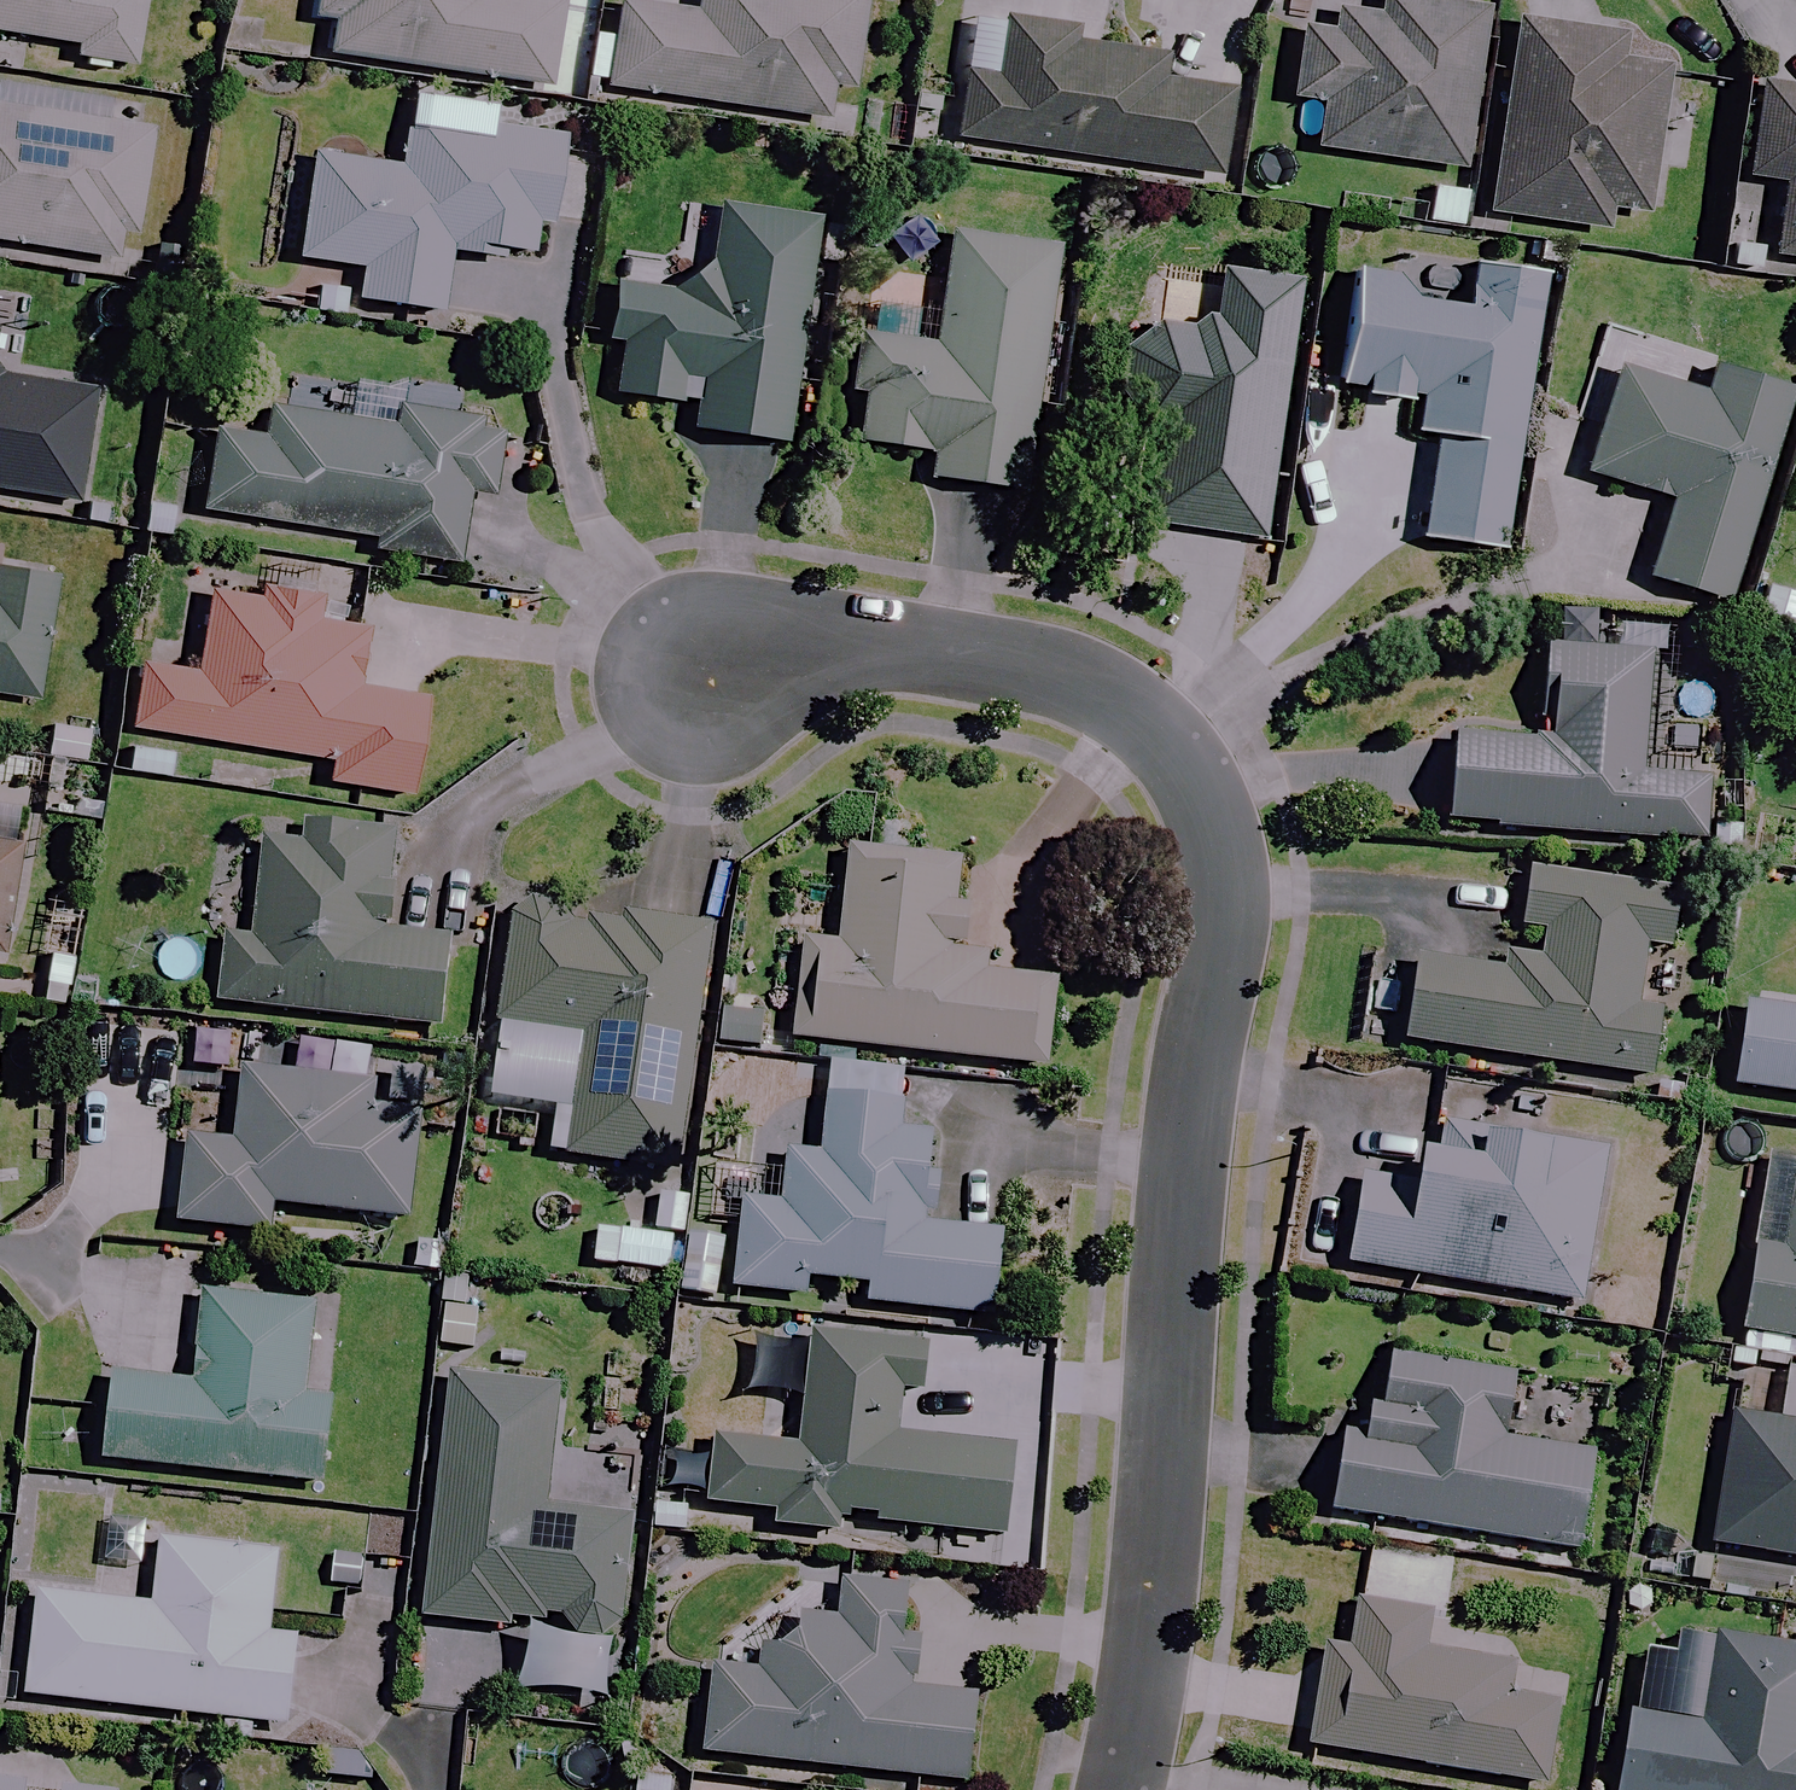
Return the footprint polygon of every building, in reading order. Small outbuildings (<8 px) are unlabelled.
[(68,51),(64,71),(124,81),(138,0),(0,0),(0,39),(68,51)] [(311,12),(328,15),(323,53),(543,83),(554,1),(546,0),(312,0),(311,12)] [(603,81),(602,89),(823,118),(827,86),(845,88),(857,0),(691,0),(690,11),(613,2),(609,37),(588,34),(582,79),(603,81)] [(1406,0),(1322,0),(1319,30),(1299,27),(1290,100),(1314,103),(1308,150),(1455,169),(1475,9),(1406,0)] [(1069,28),(995,18),(987,78),(958,74),(950,141),(1212,175),(1223,91),(1151,82),(1155,55),(1067,44),(1069,28)] [(1617,35),(1506,24),(1486,217),(1601,229),(1603,209),(1642,213),(1657,65),(1614,61),(1617,35)] [(1750,86),(1737,177),(1774,182),(1764,255),(1795,259),(1795,93),(1750,86)] [(0,103),(0,244),(124,263),(142,143),(3,122),(6,104),(0,103)] [(558,136),(470,129),(469,139),(401,133),(398,167),(295,159),(287,261),(355,267),(352,303),(438,310),(443,246),(528,253),(530,223),(550,224),(558,136)] [(614,336),(608,396),(690,405),(687,429),(786,439),(810,217),(706,205),(699,266),(673,295),(602,287),(594,333),(614,336)] [(1022,493),(1043,252),(936,243),(927,342),(850,335),(845,395),(856,396),(851,453),(919,459),(917,484),(1022,493)] [(1331,395),(1403,405),(1398,439),(1422,442),(1409,542),(1496,554),(1534,276),(1459,265),(1453,308),(1394,300),(1397,277),(1348,270),(1331,395)] [(1258,541),(1288,280),(1210,271),(1204,329),(1136,322),(1112,319),(1100,427),(1147,433),(1137,526),(1258,541)] [(1783,391),(1699,367),(1691,394),(1605,369),(1575,474),(1664,500),(1641,580),(1721,603),(1783,391)] [(69,516),(85,392),(0,381),(0,507),(69,516)] [(492,424),(296,398),(294,416),(256,410),(252,438),(209,432),(197,516),(366,539),(364,551),(452,563),(462,494),(483,497),(492,424)] [(31,701),(50,575),(0,568),(0,697),(31,701)] [(314,593),(187,572),(179,627),(172,667),(129,660),(118,729),(326,762),(322,784),(402,797),(418,700),(351,689),(361,628),(310,620),(314,593)] [(1643,655),(1538,648),(1531,746),(1440,739),(1434,829),(1697,848),(1702,783),(1635,778),(1643,655)] [(91,737),(50,730),(46,753),(87,760),(91,737)] [(174,754),(132,748),(128,771),(169,778),(174,754)] [(109,767),(15,753),(10,786),(49,792),(46,811),(101,820),(109,767)] [(386,835),(251,826),(245,917),(215,915),(208,1015),(435,1030),(440,940),(379,936),(386,835)] [(965,956),(970,914),(953,912),(958,865),(838,852),(828,947),(801,944),(790,1044),(1039,1071),(1051,965),(965,956)] [(1535,961),(1506,957),(1504,975),(1403,962),(1392,1047),(1644,1081),(1653,1013),(1631,1010),(1639,952),(1663,955),(1671,894),(1518,873),(1510,930),(1539,934),(1535,961)] [(674,1171),(703,928),(490,903),(475,1029),(583,1042),(569,1158),(674,1171)] [(1735,999),(1723,1093),(1795,1102),(1795,1007),(1735,999)] [(730,1299),(805,1305),(807,1286),(860,1290),(859,1309),(986,1319),(993,1232),(919,1226),(926,1137),(891,1134),(896,1073),(822,1067),(814,1158),(781,1156),(780,1174),(740,1170),(730,1299)] [(372,1086),(243,1076),(238,1149),(176,1144),(170,1229),(266,1236),(268,1211),(402,1222),(410,1118),(370,1114),(372,1086)] [(1438,1130),(1433,1162),(1397,1156),(1392,1185),(1351,1178),(1336,1267),(1574,1307),(1599,1157),(1438,1130)] [(1764,1159),(1734,1340),(1795,1351),(1795,1164),(1764,1159)] [(303,1308),(186,1296),(177,1385),(101,1377),(92,1466),(315,1488),(324,1403),(294,1400),(303,1308)] [(922,1347),(803,1337),(794,1448),(705,1440),(699,1509),(763,1514),(761,1535),(839,1541),(840,1528),(1001,1542),(1009,1451),(893,1440),(897,1392),(918,1394),(922,1347)] [(1509,1377),(1377,1360),(1365,1444),(1331,1439),(1320,1521),(1571,1555),(1584,1456),(1500,1444),(1509,1377)] [(413,1617),(523,1627),(516,1697),(595,1704),(601,1634),(619,1636),(630,1519),(537,1510),(549,1386),(435,1376),(413,1617)] [(1725,1419),(1706,1549),(1795,1562),(1795,1429),(1725,1419)] [(16,1699),(218,1722),(215,1745),(249,1749),(252,1726),(278,1729),(289,1641),(262,1637),(272,1556),(152,1542),(144,1608),(29,1595),(16,1699)] [(693,1760),(953,1786),(962,1787),(971,1696),(897,1689),(907,1586),(836,1579),(832,1621),(762,1614),(756,1675),(702,1670),(693,1760)] [(1556,1704),(1502,1695),(1507,1667),(1423,1653),(1429,1617),(1352,1604),(1343,1653),(1317,1649),(1300,1750),(1541,1789),(1542,1789),(1556,1704)] [(1684,1635),(1679,1667),(1624,1658),(1604,1789),(1795,1789),(1795,1652),(1684,1635)] [(0,1781),(0,1789),(111,1789),(0,1781)]
